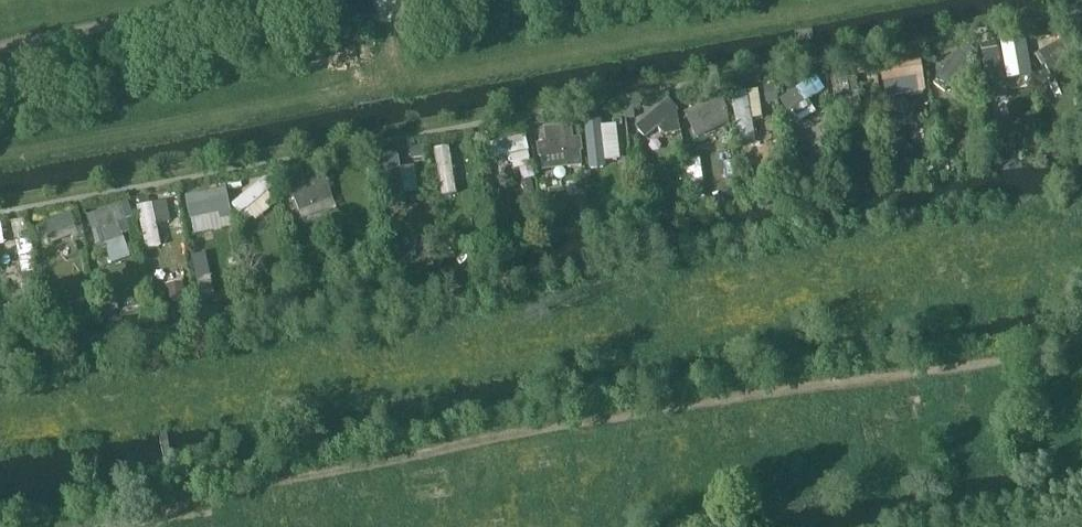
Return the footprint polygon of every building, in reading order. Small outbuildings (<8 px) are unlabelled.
[(1067,35),(1035,53),(1043,67),(1075,49),(1067,35)] [(1013,39),(985,63),(993,73),(1022,48),(1013,39)] [(962,48),(938,77),(949,86),(973,57),(962,48)] [(919,65),(878,72),(881,88),(922,81),(919,65)] [(856,75),(844,76),(850,118),(862,116),(856,75)] [(815,78),(784,99),(794,114),(825,92),(815,78)] [(748,94),(734,96),(741,139),(755,137),(748,94)] [(721,97),(686,114),(697,136),(732,120),(721,97)] [(668,100),(636,127),(647,140),(679,113),(668,100)] [(602,117),(585,120),(594,166),(610,163),(602,117)] [(526,136),(489,144),(492,159),(529,151),(526,136)] [(581,140),(537,144),(539,165),(583,161),(581,140)] [(435,149),(444,197),(458,194),(449,147),(435,149)] [(398,155),(383,158),(394,210),(409,207),(398,155)] [(318,169),(289,181),(301,210),(330,198),(318,169)] [(268,179),(235,205),(241,214),(275,188),(268,179)] [(226,190),(188,197),(192,219),(230,211),(226,190)] [(129,201),(87,214),(92,230),(134,218),(129,201)] [(153,203),(139,206),(148,251),(162,248),(153,203)] [(36,228),(42,242),(79,226),(73,212),(36,228)]
